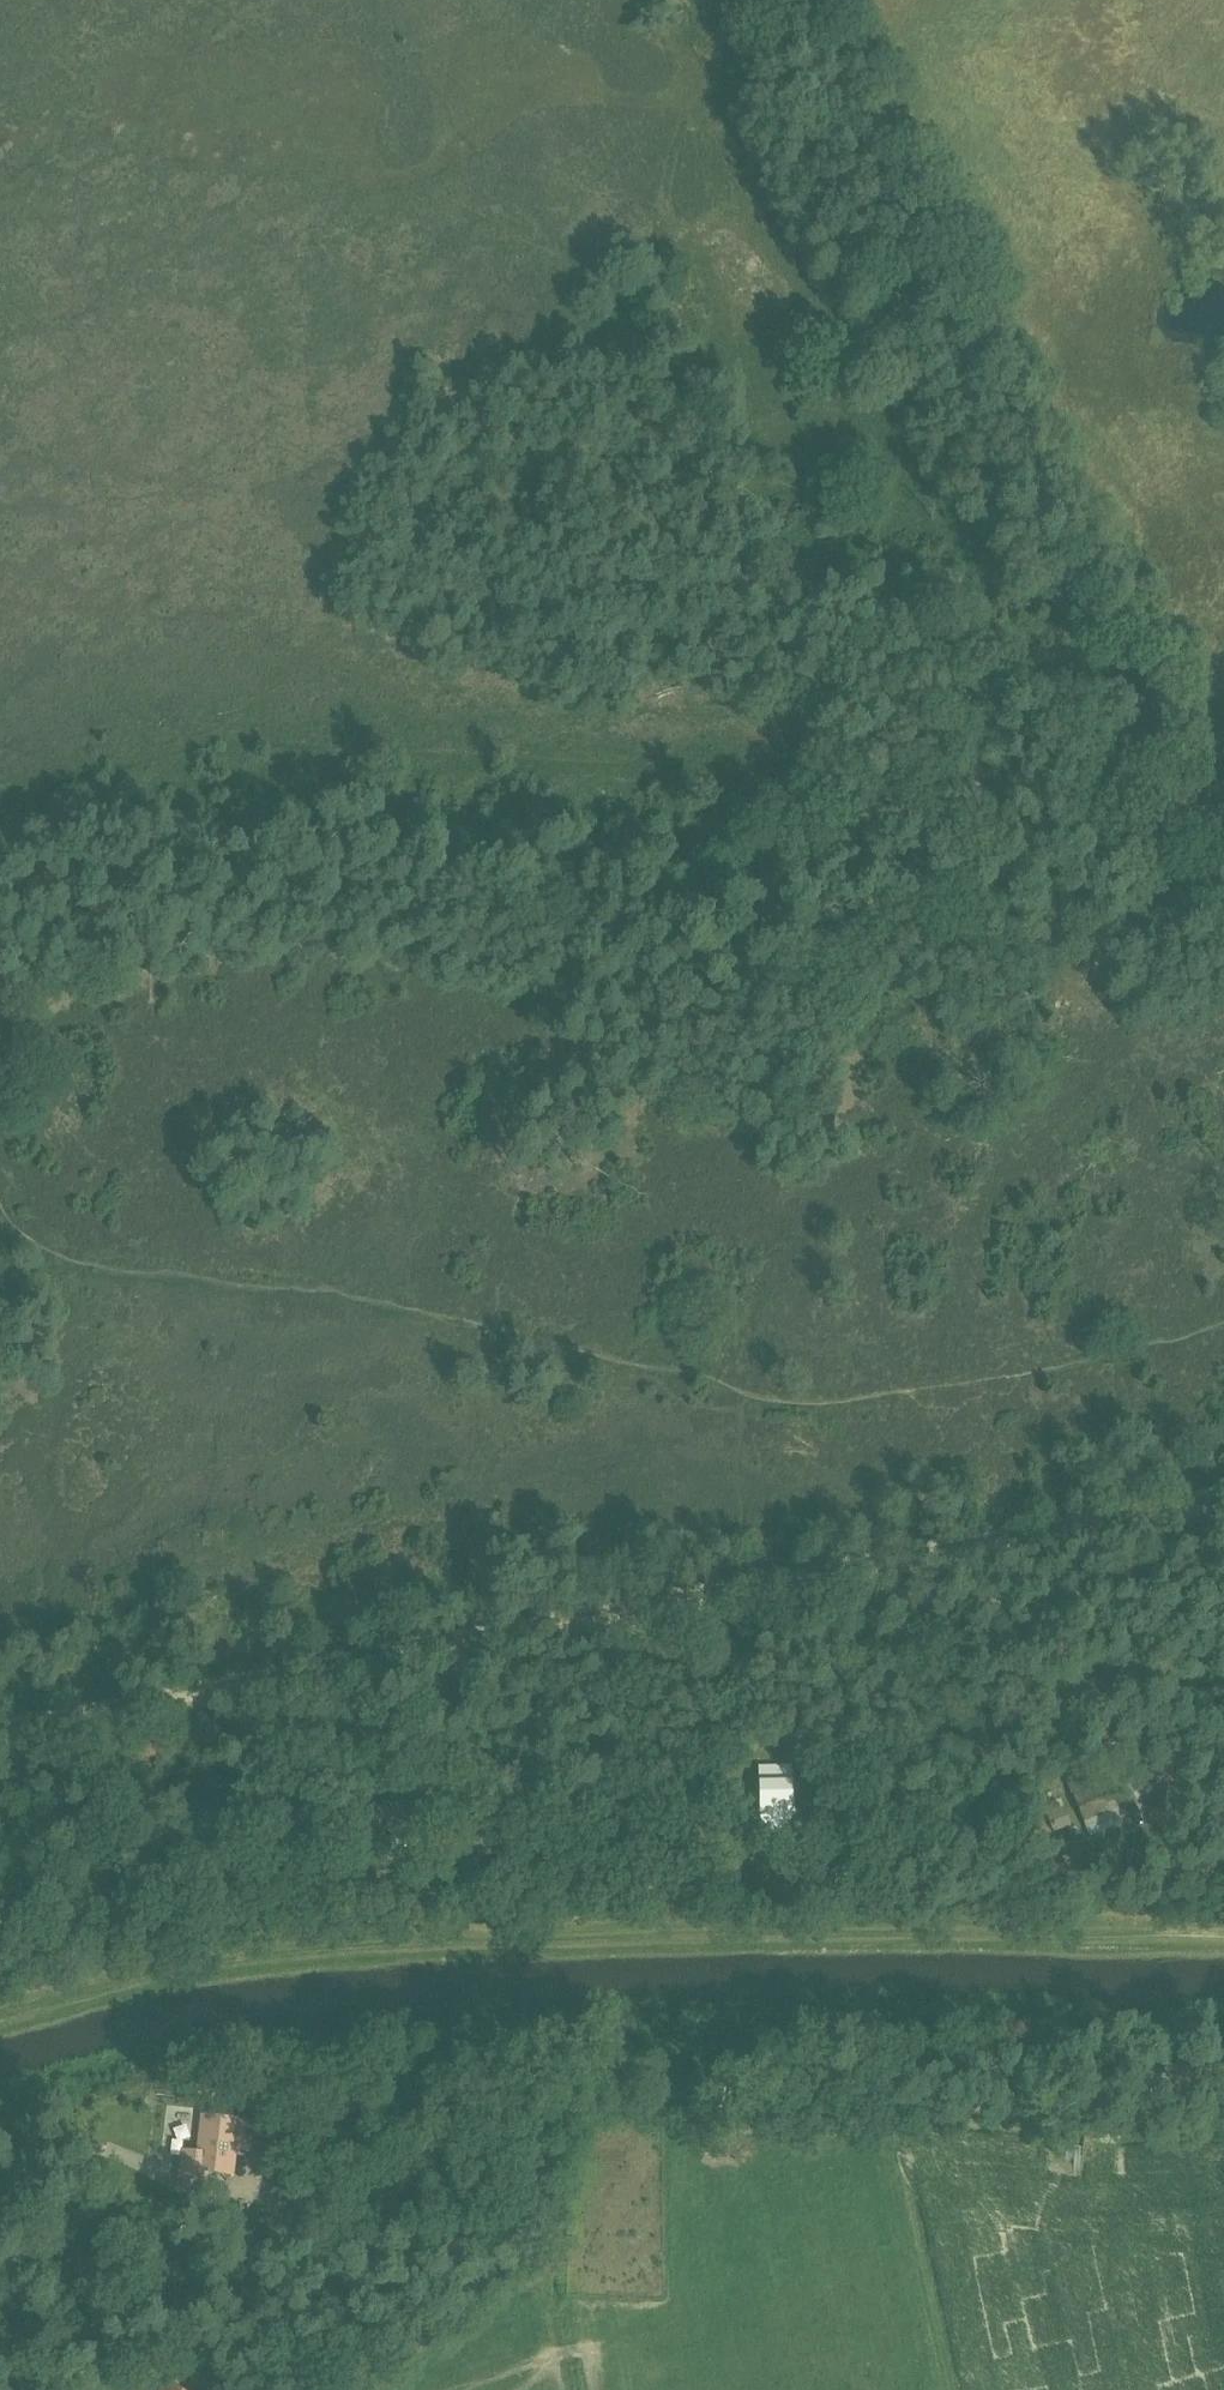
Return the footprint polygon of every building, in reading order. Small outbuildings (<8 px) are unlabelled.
[(792,1818),(792,1817),(791,1765),(760,1766),(761,1818),(777,1833),(792,1818)] [(1086,1821),(1118,1808),(1110,1791),(1101,1794),(1097,1785),(1090,1788),(1083,1771),(1068,1777),(1086,1821)] [(502,1833),(483,1835),(484,1848),(503,1847),(502,1833)] [(183,2161),(181,2177),(205,2180),(207,2166),(227,2169),(226,2175),(230,2175),(235,2136),(255,2139),(257,2122),(237,2120),(237,2119),(211,2116),(210,2131),(203,2130),(200,2153),(193,2152),(192,2162),(183,2161)]
